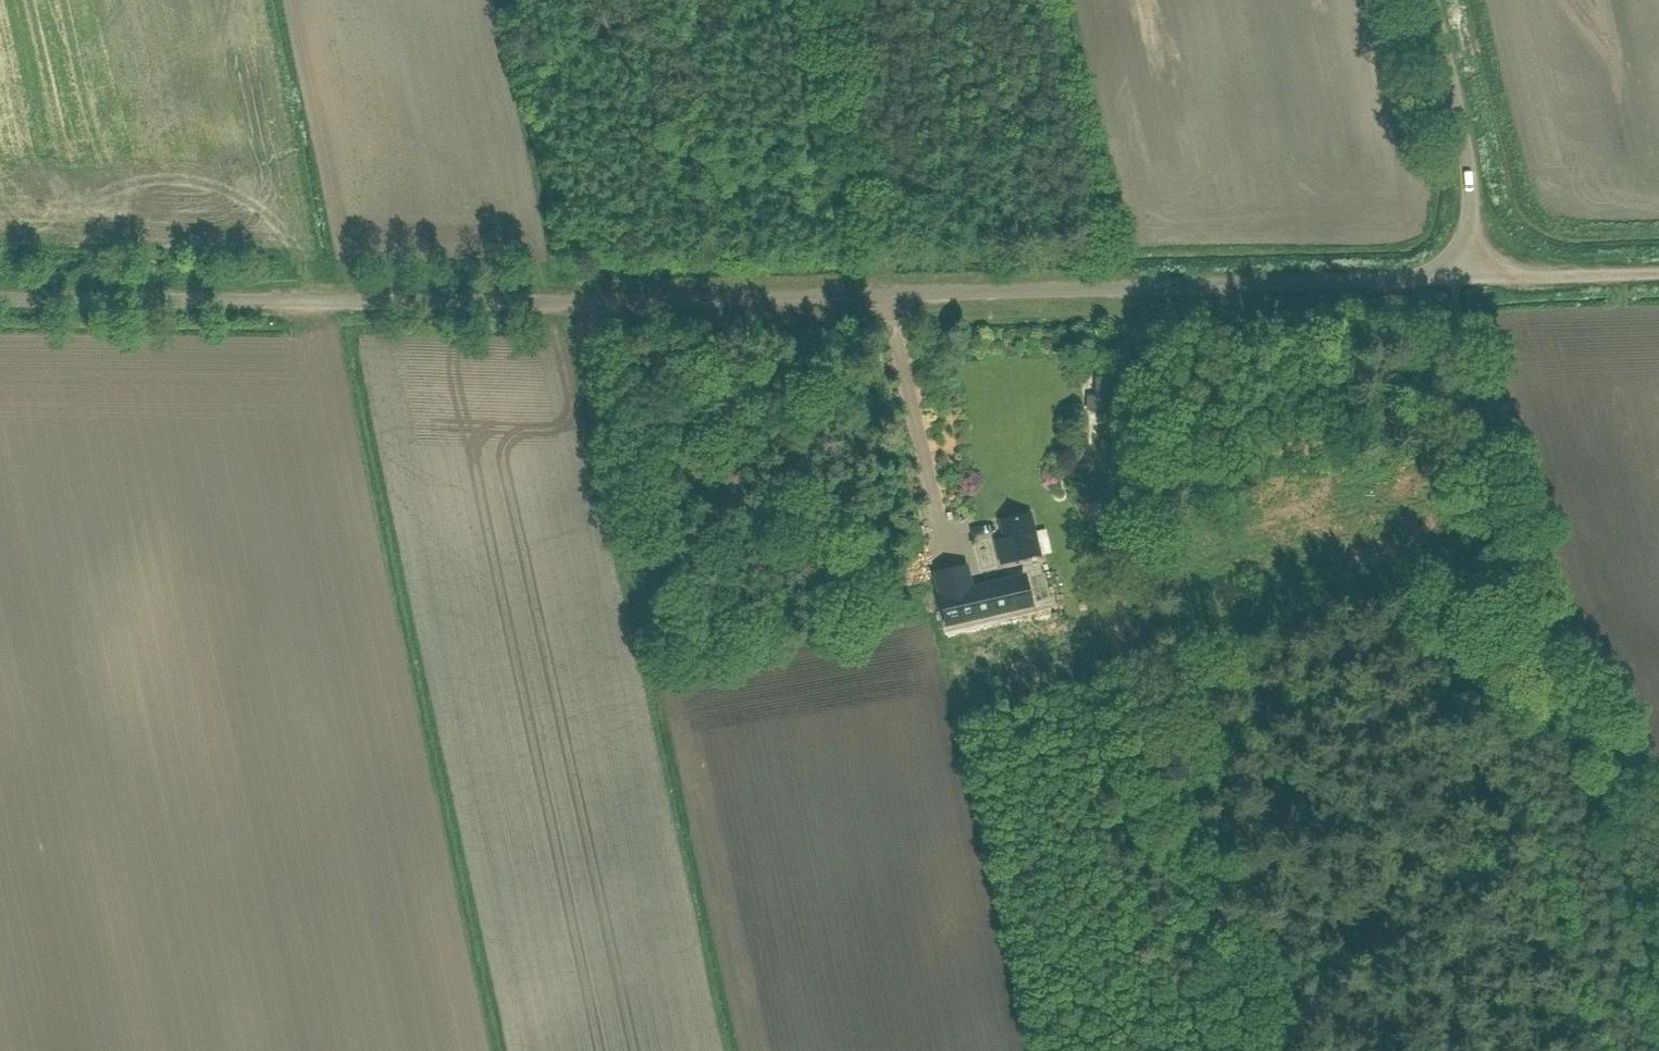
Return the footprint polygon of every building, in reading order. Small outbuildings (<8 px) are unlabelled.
[(1090,412),(1090,423),(1113,423),(1113,412),(1090,412)] [(1007,537),(993,540),(998,563),(1012,560),(1042,553),(1032,513),(1003,520),(1007,537)] [(1044,565),(1015,574),(1018,587),(1048,578),(1044,565)] [(1009,580),(945,594),(950,620),(1014,607),(1009,580)]
